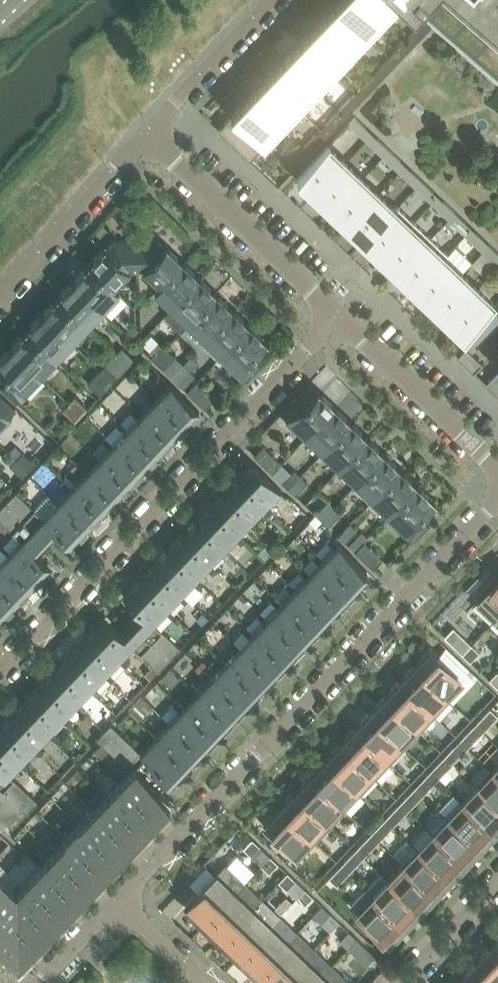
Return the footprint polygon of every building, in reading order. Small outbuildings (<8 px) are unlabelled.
[(369,0),(340,0),(336,4),(372,38),(389,19),(369,0)] [(389,19),(403,5),(400,1),(401,0),(369,0),(389,19)] [(434,23),(440,28),(497,79),(497,0),(408,0),(434,23)] [(372,38),(336,4),(319,22),(354,56),(372,38)] [(354,56),(319,22),(301,41),(336,74),(354,56)] [(414,44),(427,30),(420,24),(408,37),(414,44)] [(402,57),(414,44),(408,37),(395,50),(402,57)] [(336,74),(301,41),(283,59),(319,93),(336,74)] [(319,93),(283,59),(266,78),(301,111),(319,93)] [(379,80),(392,67),(385,61),(373,74),(379,80)] [(379,80),(373,74),(360,87),(367,93),(379,80)] [(301,111),(266,78),(248,96),(280,127),(281,126),(284,129),(301,111)] [(250,158),(280,127),(248,96),(219,127),(250,158)] [(357,103),(351,97),(338,110),(345,117),(357,103)] [(345,117),(338,110),(325,123),(332,130),(345,117)] [(355,117),(349,123),(361,134),(367,128),(355,117)] [(310,153),(323,140),(316,134),(303,147),(310,153)] [(378,138),(372,145),(383,155),(389,149),(378,138)] [(315,194),(345,162),(328,146),(297,177),(315,194)] [(298,166),(310,153),(303,147),(291,160),(298,166)] [(400,160),(389,149),(383,155),(394,166),(400,160)] [(331,210),(361,178),(345,162),(315,194),(331,210)] [(422,180),(411,170),(405,176),(416,187),(422,180)] [(348,225),(378,194),(361,178),(331,210),(348,225)] [(433,191),(422,180),(416,187),(427,198),(433,191)] [(364,241),(394,209),(378,194),(348,225),(364,241)] [(455,212),(444,201),(438,207),(449,218),(455,212)] [(381,257),(411,225),(394,209),(364,241),(381,257)] [(466,223),(455,212),(449,218),(460,229),(466,223)] [(397,273),(427,241),(411,225),(381,257),(397,273)] [(482,250),(488,243),(477,233),(471,239),(482,250)] [(160,286),(184,261),(167,245),(166,246),(164,247),(157,240),(157,239),(155,240),(137,241),(137,240),(135,240),(136,270),(143,270),(160,286)] [(136,270),(135,240),(134,240),(134,241),(116,241),(116,240),(114,240),(113,241),(107,249),(105,247),(105,246),(88,263),(113,287),(129,270),(136,270)] [(414,288),(444,257),(427,241),(397,273),(414,288)] [(488,243),(482,250),(493,261),(497,256),(497,253),(488,243)] [(430,304),(460,272),(444,257),(414,288),(430,304)] [(171,308),(200,277),(184,261),(160,286),(154,292),(171,308)] [(113,287),(88,263),(72,280),(103,310),(120,293),(113,287)] [(447,320),(477,288),(460,272),(430,304),(447,320)] [(188,323),(217,293),(200,277),(171,308),(164,315),(180,331),(188,323)] [(103,310),(72,280),(56,296),(87,326),(103,310)] [(464,336),(494,305),(477,288),(447,320),(464,336)] [(188,323),(204,339),(233,308),(217,293),(188,323)] [(87,326),(56,296),(41,313),(72,342),(87,326)] [(220,354),(250,324),(233,308),(204,339),(200,344),(216,360),(221,355),(220,354)] [(72,342),(41,313),(25,329),(56,359),(72,342)] [(252,356),(266,342),(267,342),(267,341),(250,324),(220,354),(221,355),(246,378),(260,364),(252,356)] [(56,359),(25,329),(9,346),(40,375),(56,359)] [(153,359),(165,347),(159,340),(147,353),(153,359)] [(174,354),(178,350),(170,342),(165,347),(153,359),(161,367),(174,354)] [(9,346),(0,355),(0,370),(9,378),(2,386),(16,400),(40,375),(9,346)] [(482,362),(471,352),(466,346),(458,354),(474,370),(482,362)] [(135,359),(122,347),(116,353),(129,366),(135,359)] [(129,366),(116,353),(107,364),(119,376),(129,366)] [(170,375),(182,362),(174,354),(161,367),(170,375)] [(176,381),(188,368),(182,362),(170,375),(176,381)] [(119,376),(107,364),(100,370),(113,382),(119,376)] [(184,388),(196,375),(188,368),(176,381),(184,388)] [(113,382),(100,370),(94,376),(107,388),(113,382)] [(485,384),(497,396),(497,370),(485,384)] [(107,388),(94,376),(88,383),(101,395),(107,388)] [(199,411),(170,383),(169,384),(162,377),(158,381),(166,388),(155,399),(185,426),(199,411)] [(214,399),(196,381),(187,391),(205,408),(214,399)] [(306,436),(335,405),(318,389),(317,390),(318,390),(303,405),(296,398),(282,412),(306,436)] [(185,426),(155,399),(148,392),(144,396),(152,402),(141,413),(170,441),(185,426)] [(15,409),(0,395),(0,425),(15,409)] [(88,409),(75,396),(69,403),(82,415),(88,409)] [(82,415),(69,403),(62,410),(75,422),(82,415)] [(323,452),(352,421),(335,405),(306,436),(323,452)] [(170,441),(141,413),(134,406),(130,410),(138,417),(127,428),(156,456),(170,441)] [(156,456),(127,428),(120,421),(106,436),(142,471),(156,456)] [(339,467),(368,437),(352,421),(323,452),(339,467)] [(142,471),(106,436),(102,440),(109,447),(99,458),(128,485),(142,471)] [(356,483),(385,453),(368,437),(339,467),(356,483)] [(281,463),(263,445),(254,455),(272,472),(281,463)] [(128,485),(99,458),(92,451),(88,454),(95,461),(85,472),(114,500),(128,485)] [(35,464),(22,452),(16,458),(29,470),(35,464)] [(373,499),(401,468),(385,453),(356,483),(373,499)] [(29,470),(16,458),(10,465),(22,477),(29,470)] [(280,488),(251,461),(237,476),(266,504),(276,493),(283,500),(287,496),(279,489),(280,488)] [(114,500),(85,472),(78,465),(74,469),(81,476),(71,487),(100,515),(114,500)] [(389,514),(418,484),(401,468),(373,499),(389,514)] [(288,488),(301,475),(294,469),(282,482),(288,488)] [(295,495),(307,482),(301,475),(288,488),(295,495)] [(266,504),(237,476),(223,491),(252,518),(262,508),(269,514),(273,511),(266,504)] [(100,515),(71,487),(63,480),(60,484),(67,491),(57,502),(86,530),(100,515)] [(420,516),(435,502),(436,501),(418,484),(389,514),(414,538),(428,524),(420,516)] [(38,554),(36,551),(56,530),(42,517),(43,516),(33,507),(16,491),(0,508),(0,520),(22,540),(8,554),(37,582),(51,566),(38,554)] [(252,518),(223,491),(209,506),(237,533),(248,522),(255,529),(259,525),(252,518)] [(86,530),(57,502),(49,495),(47,497),(44,495),(33,507),(43,516),(42,517),(56,530),(71,546),(86,530)] [(321,520),(333,507),(327,501),(315,514),(321,520)] [(245,540),(237,533),(209,506),(195,520),(223,548),(234,537),(241,544),(245,540)] [(328,526),(340,513),(333,507),(321,520),(328,526)] [(223,548),(195,520),(180,535),(209,563),(220,552),(227,559),(231,555),(223,548)] [(345,542),(357,529),(350,522),(338,535),(345,542)] [(361,530),(348,545),(355,551),(364,541),(368,537),(361,530)] [(216,570),(209,563),(180,535),(166,550),(195,578),(206,566),(213,573),(216,570)] [(367,571),(338,543),(337,544),(330,537),(326,541),(334,548),(323,559),(352,586),(367,571)] [(383,559),(364,541),(355,551),(373,568),(383,559)] [(8,554),(1,547),(0,548),(0,575),(23,596),(37,582),(8,554)] [(195,578),(166,550),(152,565),(181,592),(192,581),(199,588),(202,584),(195,578)] [(352,586),(323,559),(316,552),(313,556),(320,563),(309,574),(338,601),(352,586)] [(188,599),(181,592),(152,565),(138,579),(167,607),(177,596),(185,603),(188,599)] [(338,601),(309,574),(302,567),(299,571),(306,577),(295,588),(324,616),(338,601)] [(0,575),(0,603),(9,611),(23,596),(0,575)] [(174,614),(167,607),(138,579),(123,595),(139,610),(152,623),(153,621),(163,611),(171,618),(174,614)] [(497,615),(497,579),(479,600),(497,617),(497,615)] [(324,616),(295,588),(288,582),(285,585),(292,592),(281,603),(310,631),(324,616)] [(310,631),(281,603),(274,596),(271,600),(278,607),(268,618),(296,645),(310,631)] [(0,603),(0,620),(9,611),(0,603)] [(180,647),(165,632),(153,621),(152,623),(139,610),(119,631),(104,616),(89,631),(118,659),(125,665),(129,662),(121,655),(131,644),(158,670),(180,647)] [(296,645),(268,618),(260,611),(257,615),(264,622),(254,633),(282,660),(296,645)] [(282,660),(254,633),(246,626),(243,630),(250,637),(240,648),(268,675),(282,660)] [(452,644),(461,634),(453,627),(444,636),(452,644)] [(118,659),(89,631),(75,646),(104,673),(111,680),(115,677),(107,670),(118,659)] [(268,675),(240,648),(232,641),(229,645),(236,652),(226,663),(254,690),(268,675)] [(470,661),(479,651),(471,644),(462,653),(470,661)] [(104,673),(75,646),(61,661),(90,688),(97,695),(100,691),(93,684),(104,673)] [(461,679),(435,655),(437,653),(431,647),(422,655),(424,657),(415,666),(445,696),(461,679)] [(254,690),(226,663),(218,656),(215,660),(222,667),(212,678),(240,704),(254,690)] [(90,688),(61,661),(47,676),(76,703),(83,710),(86,706),(79,699),(90,688)] [(445,696),(415,666),(400,682),(431,711),(445,696)] [(497,685),(497,670),(489,679),(497,686),(497,685)] [(240,704),(212,678),(204,671),(201,675),(208,682),(198,693),(226,719),(240,704)] [(76,703),(47,676),(33,690),(61,718),(69,725),(72,721),(65,714),(76,703)] [(431,711),(400,682),(385,698),(416,727),(431,711)] [(226,719),(198,693),(190,686),(187,690),(194,696),(184,707),(212,734),(226,719)] [(61,718),(33,690),(19,705),(47,732),(55,739),(58,736),(51,729),(61,718)] [(416,727),(385,698),(370,713),(401,742),(416,727)] [(212,734),(184,707),(176,701),(173,704),(180,711),(170,722),(198,749),(212,734)] [(47,732),(19,705),(4,720),(33,747),(41,754),(44,750),(37,744),(47,732)] [(486,728),(497,715),(490,708),(478,721),(486,728)] [(401,742),(370,713),(355,729),(386,758),(401,742)] [(198,749),(170,722),(163,715),(159,719),(166,726),(156,737),(184,764),(198,749)] [(4,720),(0,725),(0,744),(19,762),(27,769),(30,765),(23,758),(33,747),(4,720)] [(108,860),(169,797),(160,788),(170,778),(142,752),(110,723),(96,738),(101,742),(108,749),(131,770),(16,891),(0,876),(0,940),(17,956),(108,860)] [(480,734),(472,726),(460,739),(468,747),(480,734)] [(386,758),(355,729),(340,745),(371,774),(386,758)] [(184,764),(156,737),(149,730),(145,734),(152,741),(142,752),(170,778),(184,764)] [(468,747),(460,739),(448,752),(456,760),(468,747)] [(101,742),(94,750),(101,756),(108,749),(101,742)] [(3,777),(4,778),(9,773),(19,762),(0,744),(0,774),(3,777)] [(371,774),(340,745),(326,760),(356,789),(371,774)] [(438,778),(450,765),(442,758),(430,770),(438,778)] [(356,789),(326,760),(311,776),(341,805),(356,789)] [(77,769),(69,778),(74,782),(82,774),(77,769)] [(438,778),(430,770),(418,783),(426,791),(438,778)] [(493,771),(478,786),(497,805),(497,775),(493,771)] [(0,781),(0,787),(3,790),(14,778),(9,773),(4,778),(3,777),(0,781)] [(341,805),(311,776),(296,792),(326,821),(341,805)] [(14,778),(3,790),(8,795),(19,783),(14,778)] [(19,783),(8,795),(12,799),(24,787),(19,783)] [(478,786),(463,802),(494,831),(497,826),(497,805),(478,786)] [(4,798),(9,803),(13,807),(18,812),(23,816),(27,812),(22,808),(17,804),(12,799),(8,795),(3,790),(0,787),(0,795),(4,798)] [(24,787),(12,799),(17,804),(28,792),(24,787)] [(409,809),(421,797),(413,789),(401,802),(409,809)] [(28,792),(17,804),(22,808),(33,796),(28,792)] [(326,821),(296,792),(281,807),(312,836),(326,821)] [(494,831),(463,802),(453,792),(439,808),(448,817),(479,846),(494,831)] [(33,796),(22,808),(27,812),(38,801),(33,796)] [(0,803),(0,812),(9,803),(4,798),(0,803)] [(409,809),(401,802),(388,815),(396,822),(409,809)] [(0,812),(0,817),(2,819),(13,807),(9,803),(0,812)] [(13,807),(2,819),(7,823),(18,812),(13,807)] [(312,836),(281,807),(272,817),(270,815),(262,824),(268,830),(270,828),(296,853),(312,836)] [(18,812),(7,823),(12,828),(23,816),(18,812)] [(479,846),(448,817),(433,833),(464,862),(479,846)] [(379,841),(391,828),(383,820),(371,833),(379,841)] [(379,841),(371,833),(358,846),(366,853),(379,841)] [(464,862),(433,833),(418,849),(449,878),(464,862)] [(251,855),(260,846),(252,838),(243,848),(251,855)] [(449,878),(418,849),(403,864),(434,893),(449,878)] [(349,872),(361,859),(353,852),(341,864),(349,872)] [(269,873),(278,863),(270,855),(261,865),(269,873)] [(205,924),(245,881),(227,864),(188,905),(198,913),(195,916),(205,924)] [(349,872),(341,864),(329,877),(337,885),(349,872)] [(434,893),(403,864),(389,880),(419,909),(434,893)] [(286,889),(295,879),(287,872),(278,881),(286,889)] [(419,909),(389,880),(381,872),(366,888),(404,925),(419,909)] [(225,938),(252,908),(262,898),(245,881),(205,924),(212,933),(216,929),(225,938)] [(404,925),(366,888),(351,905),(384,936),(382,938),(388,944),(397,936),(395,934),(404,925)] [(321,922),(330,913),(322,905),(313,915),(321,922)] [(242,954),(270,925),(252,908),(225,938),(242,954)] [(259,971),(287,942),(270,925),(242,954),(259,971)] [(314,948),(297,931),(287,942),(259,971),(272,982),(281,982),(314,948)] [(348,948),(357,938),(349,931),(340,940),(348,948)] [(366,965),(375,955),(367,947),(358,957),(366,965)] [(490,947),(482,956),(475,963),(497,982),(497,955),(490,947)] [(332,964),(314,948),(281,982),(314,982),(332,964)] [(475,963),(460,978),(465,982),(497,982),(475,963)] [(352,982),(332,964),(314,982),(351,982),(352,982)]
